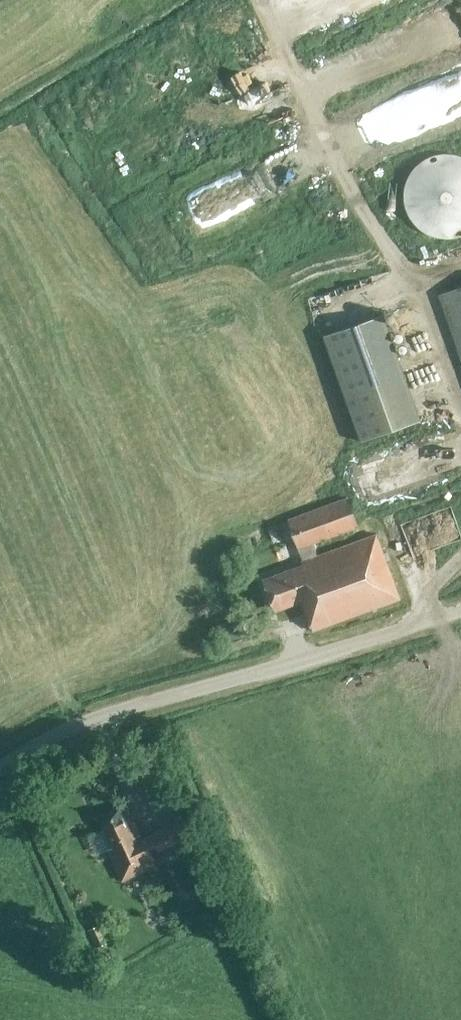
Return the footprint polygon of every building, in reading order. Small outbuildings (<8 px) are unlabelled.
[(460,112),(460,80),(402,101),(407,116),(401,118),(406,132),(460,112)] [(436,155),(428,158),(420,162),(415,167),(410,174),(405,184),(404,192),(403,202),(406,210),(410,218),(415,225),(421,230),(428,234),(436,237),(441,238),(448,239),(453,238),(459,237),(460,236),(460,158),(455,155),(446,154),(436,155)] [(238,214),(286,190),(269,156),(221,181),(238,214)] [(181,200),(192,232),(233,218),(222,186),(181,200)] [(440,296),(460,357),(460,288),(440,296)] [(385,314),(326,335),(364,441),(422,419),(385,314)] [(422,315),(402,322),(405,331),(425,324),(422,315)] [(435,431),(421,435),(425,446),(439,442),(435,431)] [(347,498),(289,520),(299,548),(358,526),(347,498)] [(302,567),(264,580),(274,611),(301,601),(312,631),(400,600),(376,534),(300,562),(302,567)] [(122,881),(153,866),(151,860),(187,843),(176,821),(151,833),(152,836),(140,842),(137,836),(139,835),(124,804),(97,817),(112,848),(107,850),(122,881)]
